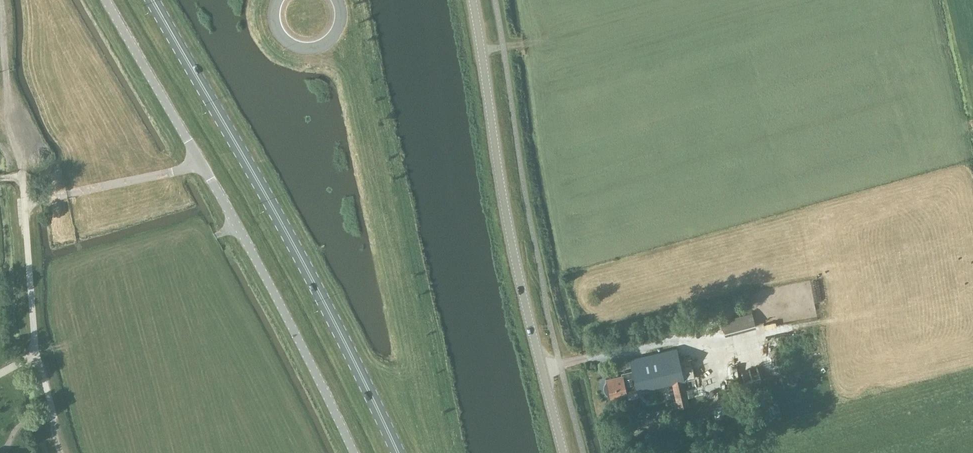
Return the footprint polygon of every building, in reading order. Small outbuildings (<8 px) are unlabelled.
[(604,385),(604,387),(604,389),(605,391),(606,393),(607,394),(609,395),(610,398),(611,397),(627,393),(626,391),(636,388),(637,392),(673,383),(677,401),(674,401),(676,411),(679,410),(678,407),(689,405),(683,381),(685,381),(695,379),(690,358),(680,360),(680,359),(678,349),(630,360),(633,371),(622,373),(622,376),(607,380),(607,379),(606,379),(606,382),(605,383),(604,385)]
